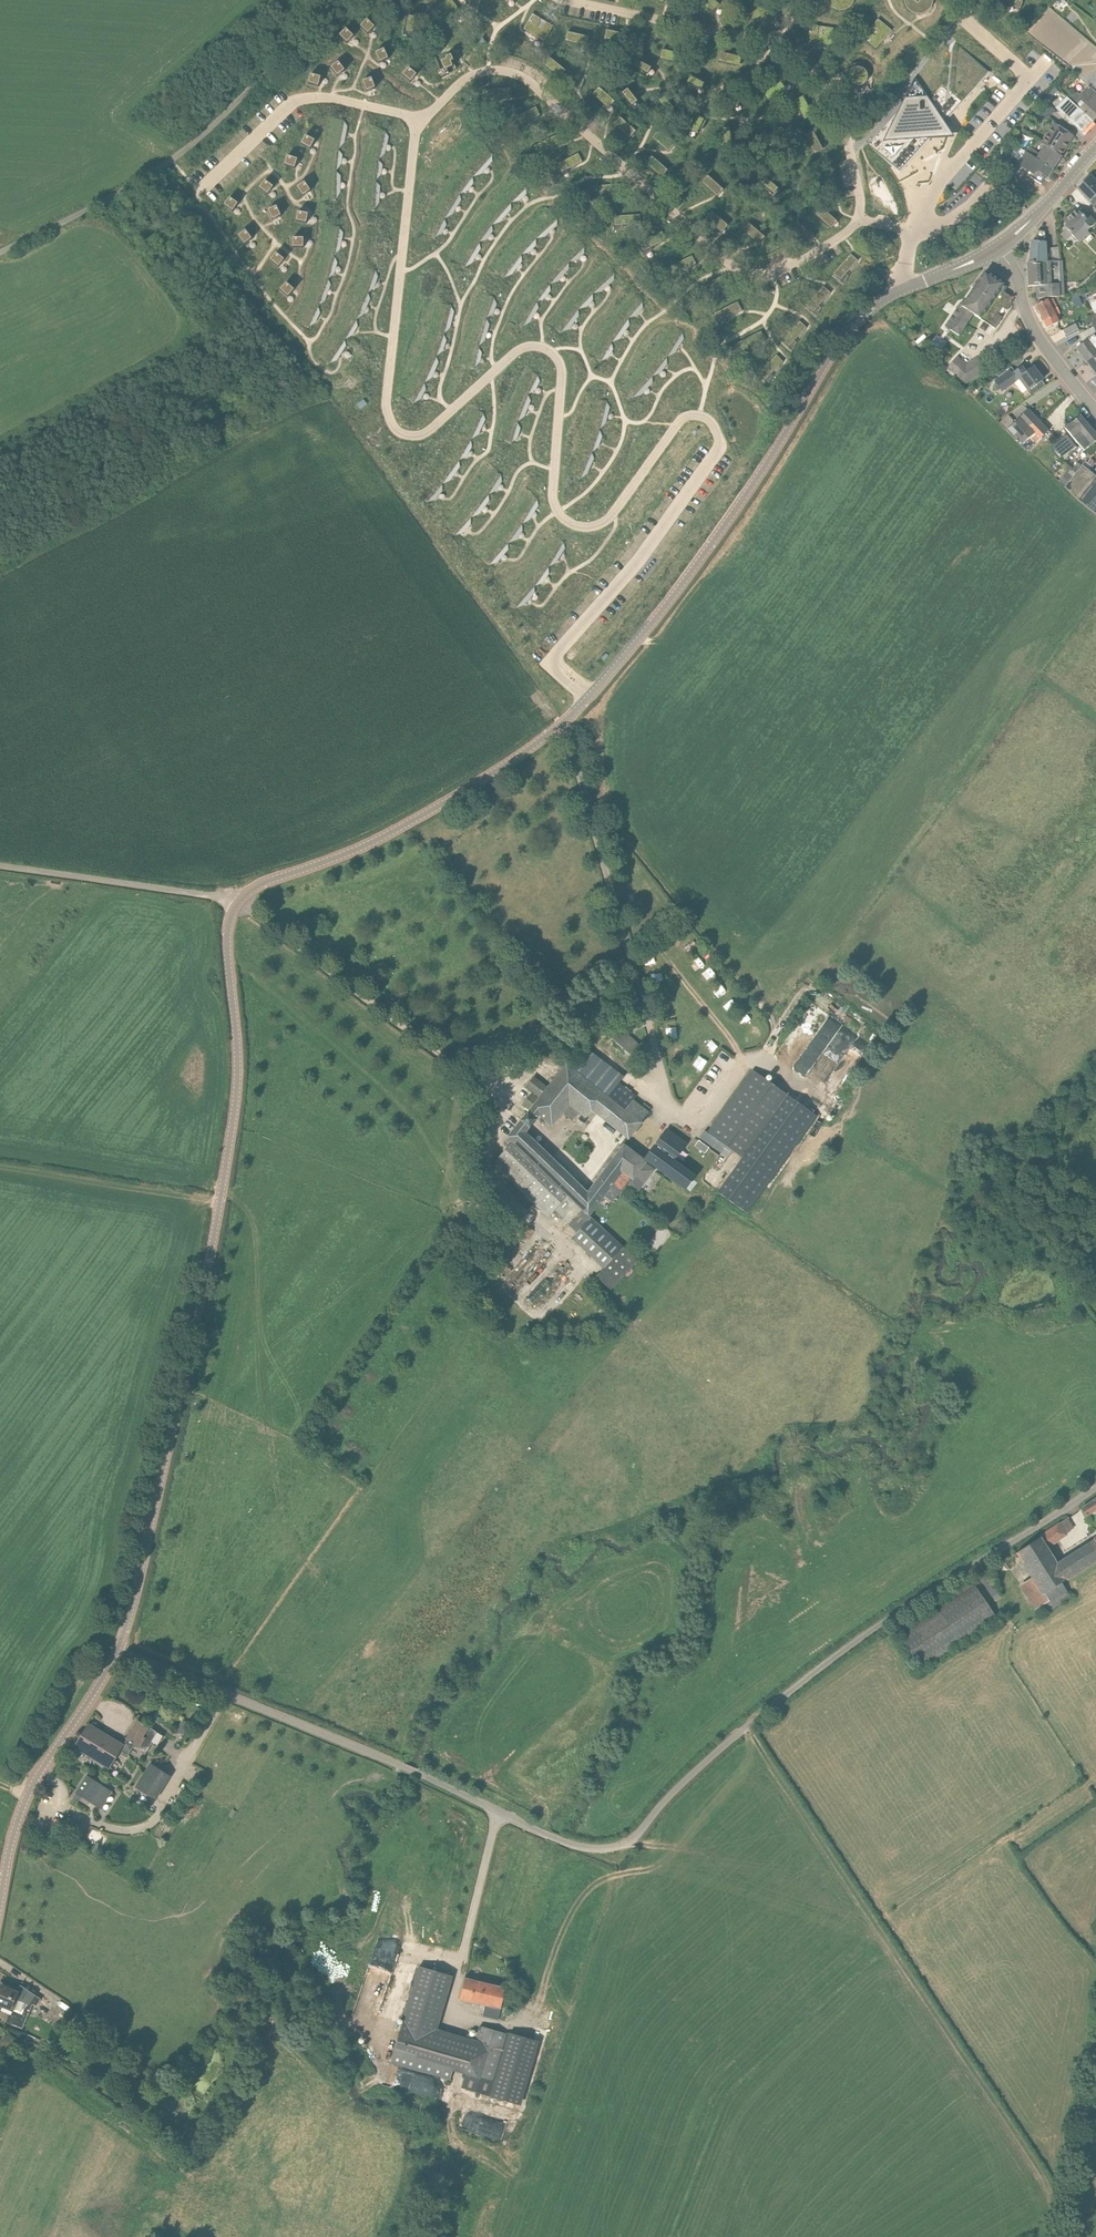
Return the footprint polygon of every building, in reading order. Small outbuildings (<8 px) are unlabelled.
[(386,8),(394,1),(392,0),(379,0),(386,8)] [(709,11),(719,0),(697,0),(709,11)] [(830,1),(831,3),(832,5),(833,7),(834,8),(836,9),(838,10),(840,11),(842,12),(844,12),(847,12),(849,11),(851,11),(853,10),(854,8),(856,7),(857,5),(858,3),(859,1),(859,0),(830,0),(830,1)] [(904,0),(905,3),(905,5),(906,7),(908,8),(909,10),(911,11),(913,12),(915,13),(917,13),(919,13),(921,13),(923,13),(925,12),(927,11),(929,10),(931,8),(932,7),(933,5),(934,3),(934,0),(904,0)] [(533,8),(523,24),(544,37),(554,21),(533,8)] [(405,12),(401,33),(411,35),(412,25),(416,26),(418,17),(414,16),(415,14),(405,12)] [(367,13),(360,20),(368,28),(375,21),(367,13)] [(810,21),(808,40),(833,45),(836,26),(810,21)] [(345,23),(337,31),(345,39),(353,32),(345,23)] [(605,25),(603,35),(625,40),(627,30),(605,25)] [(568,27),(566,37),(588,42),(590,32),(568,27)] [(900,108),(868,142),(901,172),(920,138),(955,136),(945,120),(991,71),(959,42),(921,84),(916,76),(900,108)] [(383,44),(373,48),(378,59),(388,54),(383,44)] [(662,46),(659,56),(681,61),(684,51),(662,46)] [(439,47),(437,54),(440,55),(438,60),(445,63),(442,69),(451,72),(454,63),(448,61),(450,54),(445,53),(446,49),(439,47)] [(721,49),(718,60),(740,65),(742,54),(721,49)] [(548,52),(541,59),(558,74),(565,67),(548,52)] [(635,57),(630,66),(650,75),(655,66),(646,62),(647,58),(639,54),(637,57),(635,57)] [(337,57),(329,63),(335,72),(343,66),(337,57)] [(836,75),(836,77),(836,79),(837,81),(838,83),(839,85),(840,87),(842,88),(843,89),(844,91),(846,92),(847,94),(849,95),(851,95),(853,96),(855,96),(858,96),(860,96),(862,95),(864,94),(865,92),(867,91),(868,89),(869,87),(870,85),(871,83),(871,81),(870,79),(870,77),(869,75),(868,73),(867,71),(865,69),(864,68),(863,67),(861,65),(860,64),(858,63),(856,62),(854,62),(852,62),(849,62),(847,62),(845,63),(843,64),(842,65),(840,67),(839,68),(838,71),(837,73),(836,75)] [(407,63),(401,71),(409,78),(416,70),(407,63)] [(308,71),(305,81),(316,84),(319,74),(308,71)] [(690,74),(685,83),(704,93),(709,84),(701,79),(702,76),(694,71),(692,75),(690,74)] [(370,73),(360,77),(364,88),(374,84),(370,73)] [(781,78),(762,90),(768,98),(787,86),(781,78)] [(516,82),(487,83),(487,99),(511,95),(510,93),(517,92),(516,82)] [(597,83),(590,91),(607,105),(614,98),(597,83)] [(626,86),(619,92),(632,109),(640,103),(635,95),(638,93),(631,84),(628,87),(626,86)] [(1095,92),(1088,85),(1079,94),(1075,91),(1068,99),(1066,97),(1065,98),(1079,109),(1093,122),(1095,118),(1095,92)] [(1044,98),(1048,101),(1058,91),(1054,87),(1044,98)] [(663,94),(655,100),(669,117),(677,111),(671,103),(674,101),(668,93),(665,96),(663,94)] [(723,96),(721,106),(743,110),(745,100),(735,98),(736,95),(726,93),(725,97),(723,96)] [(804,93),(794,97),(804,117),(813,113),(804,93)] [(1095,124),(1093,122),(1079,109),(1065,98),(1056,108),(1085,135),(1095,124)] [(1044,103),(1037,110),(1046,119),(1054,112),(1044,103)] [(694,112),(685,132),(694,136),(698,127),(702,128),(705,119),(702,118),(703,115),(694,112)] [(618,113),(611,121),(628,135),(635,128),(618,113)] [(329,114),(324,143),(336,145),(342,139),(345,122),(341,117),(329,114)] [(1072,136),(1062,130),(1053,124),(1041,143),(1044,145),(1060,155),(1072,136)] [(657,126),(651,134),(668,149),(674,141),(657,126)] [(730,126),(720,127),(721,148),(732,147),(731,137),(735,137),(734,127),(730,127),(730,126)] [(813,127),(804,132),(814,152),(823,147),(813,127)] [(762,135),(755,143),(771,157),(778,149),(771,143),(774,140),(766,133),(763,136),(762,135)] [(306,137),(301,147),(311,152),(316,142),(306,137)] [(324,143),(321,166),(334,167),(339,159),(340,150),(336,145),(324,143)] [(481,143),(462,165),(471,173),(479,171),(490,158),(490,152),(481,143)] [(1062,156),(1060,155),(1044,145),(1039,153),(1029,146),(1026,152),(1053,170),(1062,156)] [(578,150),(550,162),(557,177),(577,165),(576,164),(582,160),(578,150)] [(651,152),(644,159),(661,174),(668,167),(651,152)] [(1053,170),(1026,152),(1018,164),(1033,174),(1032,177),(1029,175),(1029,176),(1034,179),(1041,184),(1046,177),(1048,178),(1053,170)] [(364,153),(361,176),(373,177),(379,170),(380,161),(376,156),(364,153)] [(289,159),(285,169),(296,173),(299,163),(289,159)] [(334,167),(321,166),(321,195),(333,196),(338,188),(338,171),(334,167)] [(832,169),(822,172),(829,193),(839,190),(832,169)] [(707,173),(700,181),(717,196),(724,188),(707,173)] [(765,177),(758,184),(775,199),(782,191),(775,184),(777,182),(770,175),(767,178),(765,177)] [(1090,175),(1076,188),(1095,209),(1095,181),(1090,175)] [(361,176),(359,205),(372,206),(377,199),(378,182),(373,177),(361,176)] [(1028,188),(1034,179),(1029,176),(1023,184),(1028,188)] [(265,181),(259,190),(268,196),(274,188),(265,181)] [(619,181),(590,183),(590,199),(613,194),(613,193),(620,192),(619,181)] [(305,184),(297,189),(303,198),(312,193),(305,184)] [(230,198),(224,206),(233,213),(239,205),(230,198)] [(821,205),(814,213),(831,228),(838,220),(821,205)] [(277,207),(267,211),(273,223),(282,219),(277,207)] [(711,208),(704,216),(721,230),(728,223),(711,208)] [(1087,230),(1095,222),(1086,212),(1083,215),(1077,210),(1068,218),(1070,221),(1064,227),(1068,230),(1080,243),(1084,238),(1082,236),(1087,230)] [(639,212),(609,214),(610,229),(633,225),(633,224),(639,222),(639,212)] [(299,213),(297,223),(307,225),(310,215),(299,213)] [(748,220),(741,228),(758,243),(765,235),(748,220)] [(797,220),(791,228),(808,243),(814,235),(797,220)] [(661,229),(634,242),(641,256),(661,243),(660,242),(665,238),(661,229)] [(246,230),(238,237),(245,246),(253,240),(246,230)] [(1029,263),(1046,261),(1044,231),(1037,230),(1036,242),(1032,241),(1029,263)] [(293,241),(293,251),(305,251),(305,241),(293,241)] [(851,251),(831,273),(843,284),(857,263),(856,262),(858,258),(851,251)] [(276,253),(269,261),(278,269),(285,262),(276,253)] [(1061,261),(1046,262),(1046,261),(1029,263),(1026,263),(1028,287),(1036,286),(1063,284),(1061,261)] [(1003,285),(1003,284),(987,274),(983,274),(983,275),(963,304),(961,302),(945,326),(959,335),(973,314),(995,329),(1002,317),(998,315),(1002,308),(1007,311),(1012,302),(1011,297),(1003,292),(1007,287),(1003,285)] [(276,286),(285,294),(292,286),(283,278),(276,286)] [(1037,298),(1064,296),(1063,284),(1036,286),(1037,298)] [(1094,285),(1082,290),(1094,315),(1095,318),(1095,289),(1094,285)] [(479,292),(472,313),(483,316),(491,311),(494,302),(491,296),(479,292)] [(1079,296),(1082,295),(1081,293),(1080,292),(1072,294),(1073,297),(1072,297),(1075,308),(1082,305),(1079,296)] [(524,293),(509,318),(519,324),(527,320),(536,305),(535,299),(524,293)] [(303,298),(292,317),(304,324),(312,318),(316,308),(315,303),(303,298)] [(1047,328),(1058,322),(1055,316),(1056,316),(1056,315),(1060,313),(1053,298),(1048,300),(1048,299),(1035,305),(1047,328)] [(736,299),(710,312),(717,327),(737,314),(736,312),(741,308),(736,299)] [(436,300),(429,328),(441,331),(447,325),(451,308),(448,303),(436,300)] [(566,300),(549,322),(558,330),(567,327),(577,313),(576,307),(566,300)] [(341,310),(331,329),(341,336),(347,334),(354,321),(352,315),(341,310)] [(472,313),(463,340),(475,344),(482,338),(487,322),(483,316),(472,313)] [(1066,337),(1076,332),(1079,331),(1076,324),(1062,330),(1066,337)] [(429,328),(422,348),(433,354),(440,347),(444,337),(441,331),(429,328)] [(331,329),(316,351),(326,358),(332,356),(343,341),(341,336),(331,329)] [(1095,354),(1095,338),(1094,335),(1076,348),(1086,362),(1095,354)] [(463,340),(459,364),(471,365),(477,359),(479,350),(475,344),(463,340)] [(422,348),(410,375),(421,380),(428,375),(435,360),(433,354),(422,348)] [(1086,362),(1095,375),(1095,354),(1086,362)] [(966,365),(964,363),(957,356),(947,368),(965,384),(985,370),(976,358),(966,365)] [(1004,361),(994,368),(999,375),(1009,368),(1004,361)] [(524,367),(513,389),(525,393),(532,389),(537,380),(535,374),(524,367)] [(1028,390),(1042,380),(1033,367),(1025,373),(1021,367),(1012,374),(1010,371),(995,382),(1002,391),(1019,378),(1028,390)] [(410,375),(399,393),(409,401),(417,396),(422,387),(421,380),(410,375)] [(513,389),(502,415),(514,420),(521,415),(527,399),(525,393),(513,389)] [(591,397),(585,425),(597,428),(603,422),(607,406),(604,400),(591,397)] [(468,406),(456,432),(467,438),(475,432),(482,417),(480,411),(468,406)] [(995,412),(999,417),(1005,413),(1001,408),(995,412)] [(1028,428),(1037,419),(1028,409),(1013,423),(1012,422),(1013,421),(1008,415),(1000,423),(1005,429),(1017,442),(1017,441),(1017,442),(1030,430),(1028,428)] [(502,415),(495,438),(508,441),(515,435),(517,426),(514,420),(502,415)] [(1095,441),(1095,435),(1080,416),(1065,428),(1084,451),(1095,441)] [(1017,442),(1027,451),(1048,431),(1037,419),(1028,428),(1030,430),(1017,442)] [(585,425),(578,446),(589,451),(596,444),(599,435),(597,428),(585,425)] [(456,432),(445,451),(455,458),(464,453),(469,445),(467,438),(456,432)] [(1067,435),(1054,445),(1063,456),(1075,446),(1067,435)] [(578,446),(565,472),(577,477),(584,472),(591,457),(589,451),(578,446)] [(445,451),(429,475),(439,482),(446,478),(456,465),(455,458),(445,451)] [(1071,470),(1075,473),(1081,465),(1077,462),(1071,470)] [(1064,487),(1071,494),(1078,501),(1095,479),(1095,476),(1082,465),(1072,478),(1064,487)] [(486,466),(475,485),(485,493),(493,488),(498,480),(497,473),(486,466)] [(1058,481),(1064,487),(1072,478),(1065,472),(1058,481)] [(1078,501),(1084,505),(1095,514),(1095,479),(1078,501)] [(843,1021),(810,1072),(827,1083),(860,1032),(843,1021)] [(612,1038),(628,1053),(634,1046),(618,1031),(612,1038)] [(529,1111),(521,1122),(529,1128),(540,1115),(552,1126),(563,1113),(572,1120),(578,1111),(586,1117),(592,1110),(603,1096),(573,1070),(566,1065),(547,1089),(533,1077),(525,1087),(532,1093),(522,1105),(529,1111)] [(742,1157),(788,1094),(752,1069),(707,1132),(726,1146),(742,1157)] [(620,1083),(607,1099),(603,1096),(592,1110),(628,1138),(648,1113),(633,1101),(636,1096),(620,1083)] [(718,1191),(747,1211),(817,1115),(788,1094),(742,1157),(718,1191)] [(525,1133),(529,1128),(521,1122),(508,1137),(512,1141),(493,1164),(549,1217),(555,1211),(562,1218),(576,1202),(580,1206),(579,1208),(583,1210),(569,1225),(576,1233),(572,1238),(604,1268),(596,1277),(611,1290),(638,1261),(589,1216),(622,1171),(633,1178),(627,1187),(637,1195),(655,1169),(624,1146),(617,1154),(592,1187),(593,1188),(589,1194),(525,1133)] [(712,1151),(703,1144),(699,1142),(686,1160),(659,1140),(645,1159),(685,1189),(712,1151)] [(652,1189),(662,1177),(654,1171),(650,1176),(653,1178),(649,1182),(647,1181),(645,1184),(652,1189)] [(1081,1508),(1086,1516),(1095,1509),(1095,1498),(1081,1508)] [(1094,1539),(1094,1540),(1056,1563),(1046,1546),(1065,1534),(1058,1524),(1016,1553),(1033,1578),(1021,1586),(1036,1609),(1039,1607),(1044,1614),(1071,1597),(1061,1583),(1095,1561),(1095,1537),(1094,1539)] [(997,1594),(998,1593),(985,1573),(979,1577),(995,1602),(999,1599),(997,1594)] [(996,1618),(975,1586),(970,1580),(947,1595),(952,1602),(901,1636),(922,1667),(996,1618)] [(123,1745),(124,1745),(121,1750),(129,1754),(135,1744),(145,1750),(157,1732),(149,1727),(138,1720),(123,1745)] [(177,1731),(184,1735),(189,1724),(183,1720),(177,1731)] [(88,1724),(74,1746),(110,1769),(121,1750),(124,1745),(123,1745),(88,1724)] [(156,1800),(171,1776),(149,1763),(135,1787),(156,1800)] [(91,1803),(98,1807),(108,1788),(103,1785),(86,1774),(75,1792),(80,1795),(91,1803)] [(189,1790),(185,1787),(179,1797),(183,1800),(189,1790)] [(76,1802),(80,1795),(75,1792),(71,1799),(76,1802)] [(392,1977),(406,1939),(383,1931),(370,1969),(392,1977)] [(437,2028),(452,1975),(419,1966),(391,2063),(450,2080),(453,2071),(465,2074),(463,2083),(492,2092),(493,2086),(506,2090),(503,2101),(532,2110),(551,2046),(521,2037),(521,2038),(480,2026),(476,2040),(437,2028)] [(499,2019),(501,2008),(506,1987),(465,1977),(459,1999),(485,2005),(483,2016),(499,2019)] [(41,1999),(20,1985),(16,1992),(1,1986),(0,1989),(0,2003),(2,2004),(1,2007),(12,2011),(5,2026),(20,2033),(33,2004),(36,2006),(41,1999)] [(90,2031),(74,2021),(70,2027),(85,2038),(90,2031)] [(10,2042),(4,2039),(0,2046),(0,2053),(3,2055),(10,2042)]
